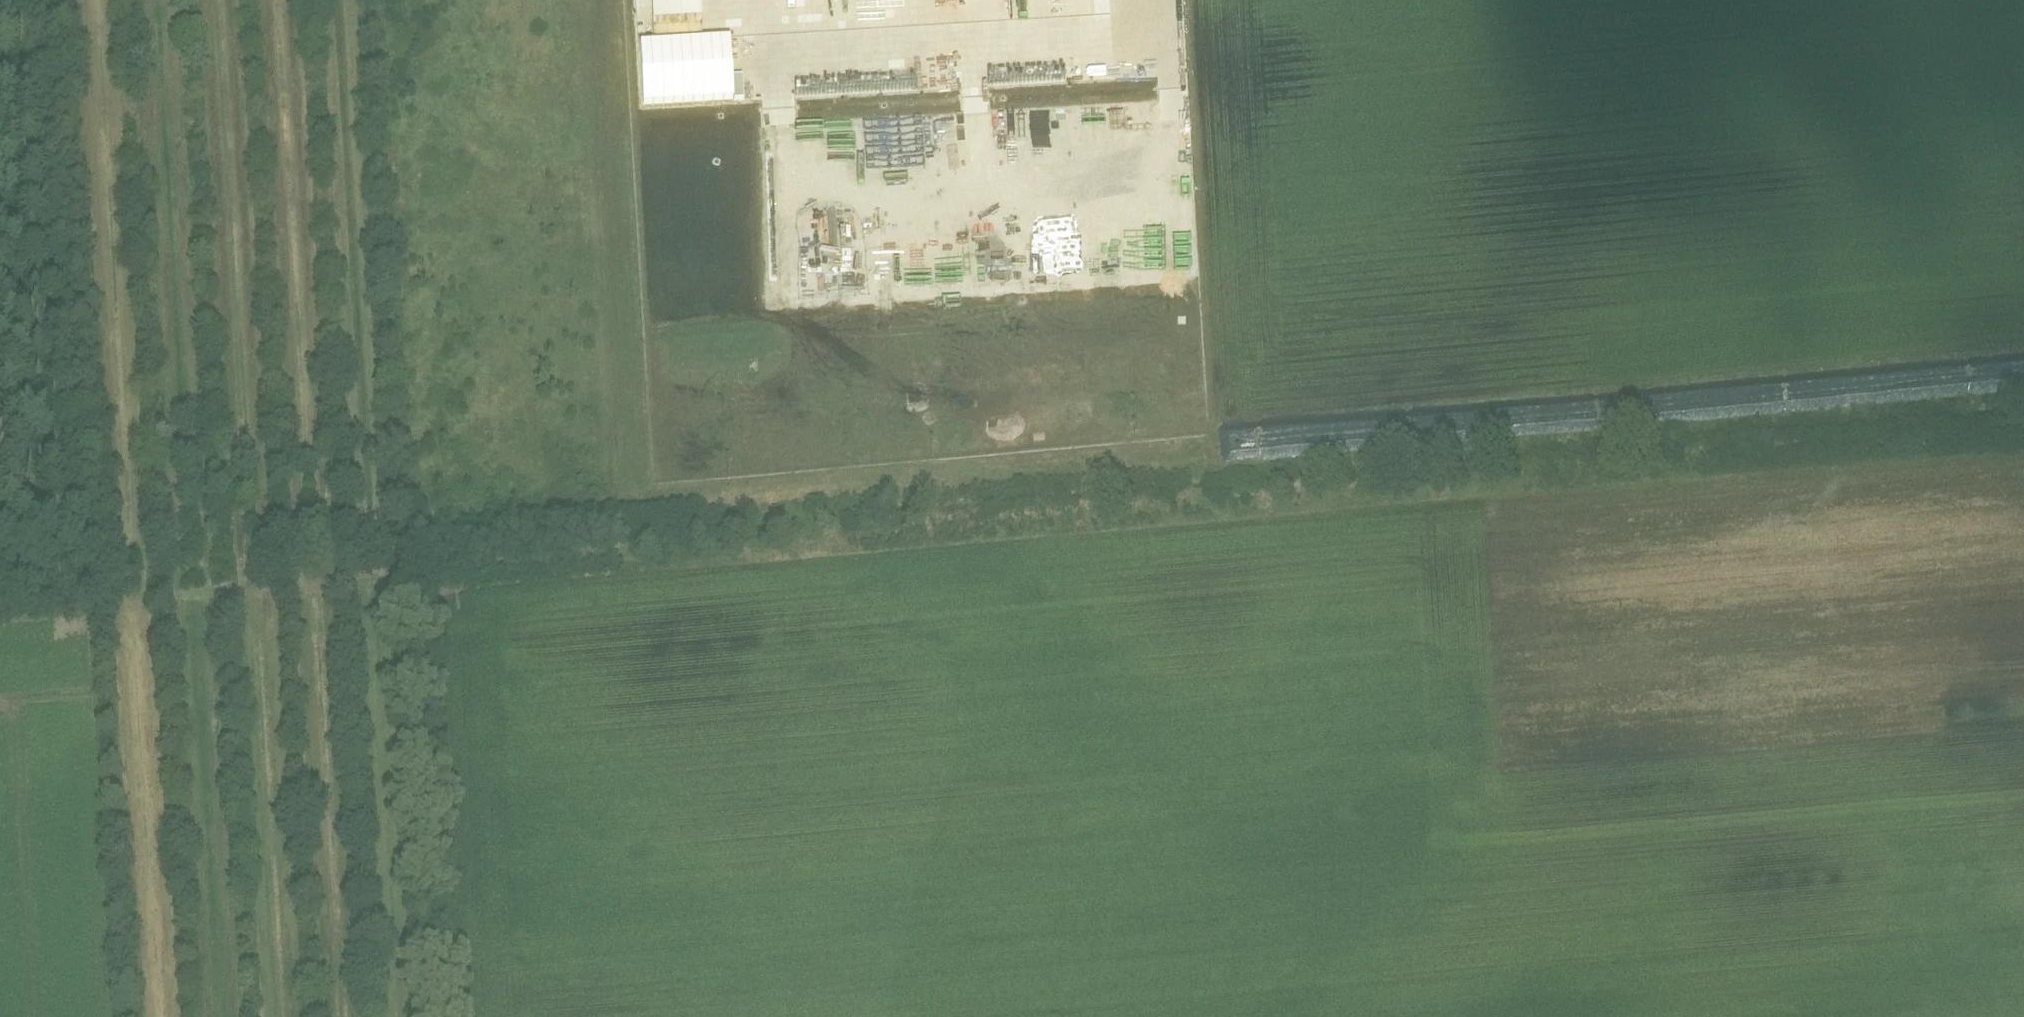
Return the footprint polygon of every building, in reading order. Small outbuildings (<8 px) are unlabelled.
[(646,20),(696,18),(695,0),(645,0),(646,20)] [(637,108),(730,103),(726,35),(632,40),(637,108)]
